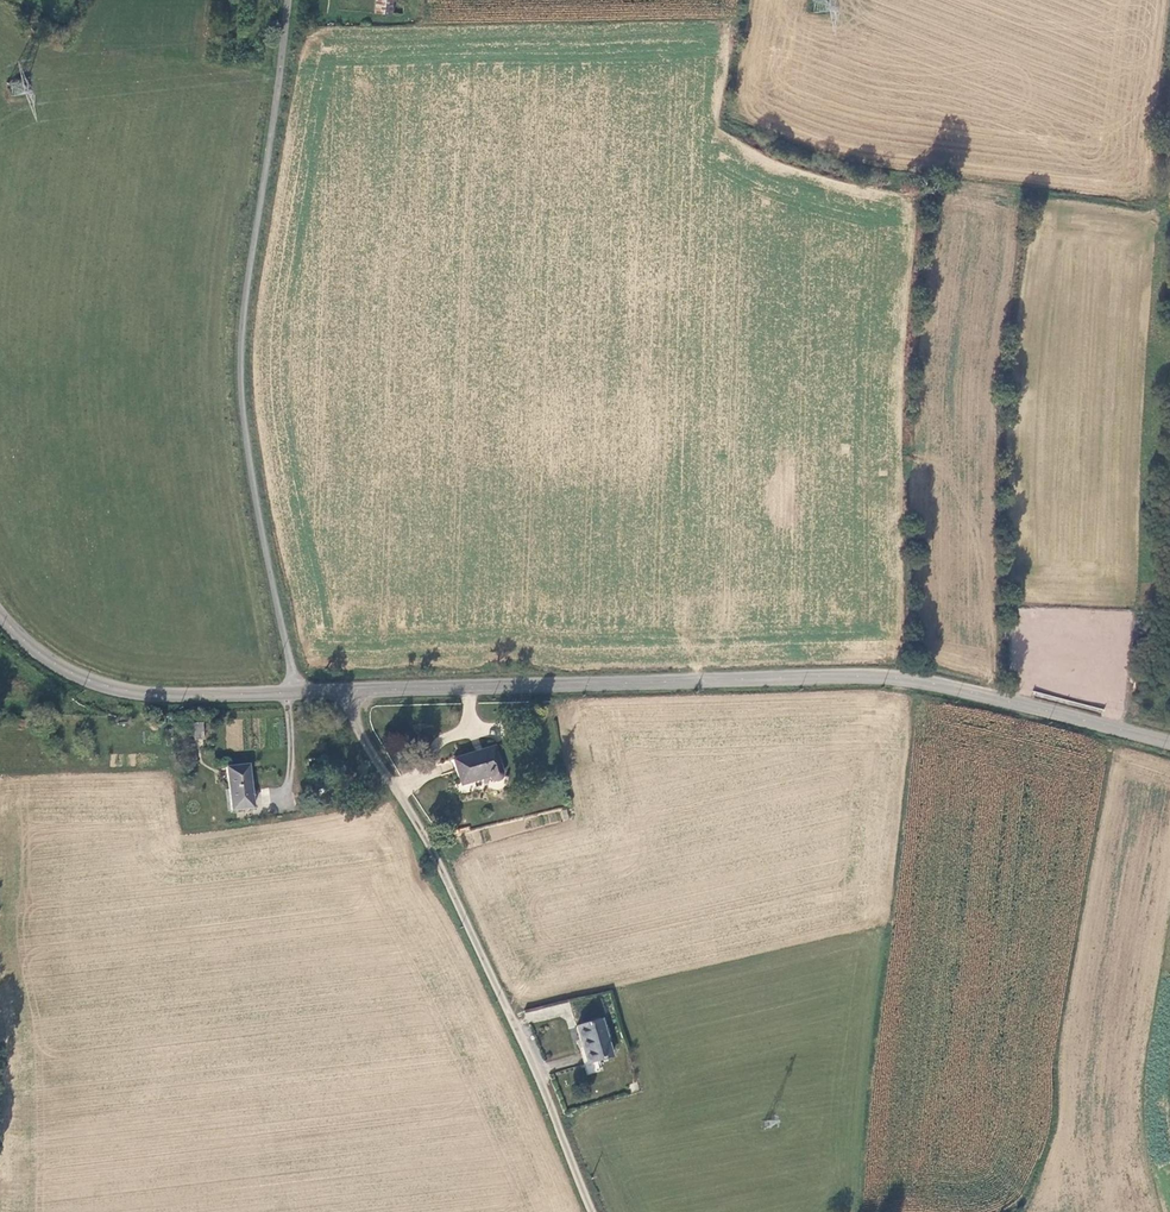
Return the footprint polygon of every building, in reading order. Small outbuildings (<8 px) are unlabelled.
[(394,1),(394,0),(378,0),(376,13),(393,15),(394,1)] [(192,723),(195,739),(205,738),(203,721),(192,723)] [(453,760),(461,785),(487,778),(489,779),(491,781),(493,781),(495,782),(498,781),(500,780),(501,779),(502,776),(502,774),(502,772),(502,770),(500,768),(494,747),(453,760)] [(248,768),(227,770),(233,812),(254,810),(248,768)] [(578,1027),(588,1063),(612,1056),(602,1020),(578,1027)]
